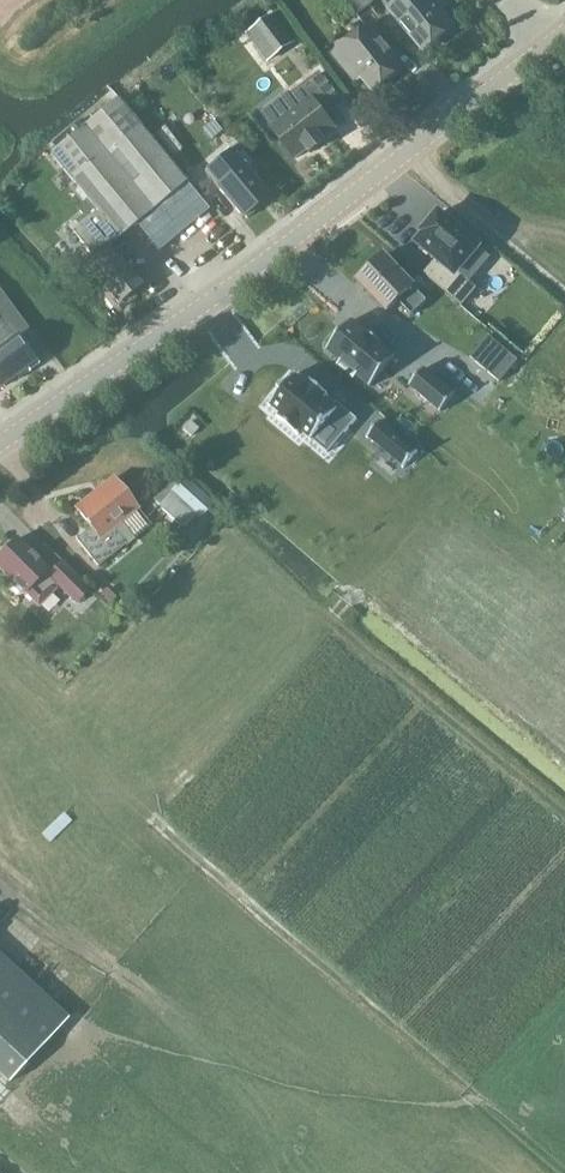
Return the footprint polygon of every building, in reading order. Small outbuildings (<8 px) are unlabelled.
[(303,30),(284,0),(282,0),(249,20),(268,52),(303,30)] [(366,0),(344,0),(358,17),(371,6),(366,0)] [(390,10),(425,52),(455,28),(432,0),(402,0),(390,10)] [(370,26),(340,50),(375,93),(405,69),(370,26)] [(341,101),(320,74),(291,97),(299,108),(272,129),(296,159),(309,149),(312,153),(326,143),(323,139),(336,128),(325,113),(341,101)] [(51,156),(97,212),(108,225),(94,237),(104,250),(108,247),(119,238),(138,224),(160,251),(209,210),(187,183),(188,182),(119,100),(51,156)] [(237,146),(205,172),(243,218),(246,216),(248,219),(264,205),(262,203),(269,197),(252,175),(258,170),(234,140),(233,141),(237,146)] [(122,263),(108,247),(104,250),(94,237),(108,225),(97,212),(73,231),(95,257),(86,265),(101,283),(96,287),(115,308),(122,309),(135,298),(132,294),(141,286),(122,263)] [(426,234),(418,243),(438,260),(426,274),(462,305),(476,289),(458,274),(480,248),(477,245),(480,241),(465,229),(462,233),(439,214),(437,216),(436,215),(435,217),(436,218),(428,227),(427,226),(425,228),(426,229),(424,232),(426,234)] [(362,278),(359,280),(389,311),(399,301),(413,316),(428,301),(385,256),(372,268),(368,268),(361,274),(362,278)] [(18,338),(30,329),(0,289),(0,389),(36,362),(18,338)] [(352,321),(327,351),(328,352),(329,351),(341,362),(338,365),(339,366),(340,366),(354,378),(355,379),(358,376),(371,386),(370,387),(371,388),(397,358),(395,357),(381,345),(367,333),(366,333),(353,322),(352,321)] [(489,336),(471,358),(500,383),(519,361),(489,336)] [(425,369),(410,386),(412,387),(441,411),(440,411),(442,412),(456,395),(455,394),(426,370),(425,369)] [(281,392),(270,406),(271,407),(272,406),(283,415),(281,418),(279,416),(278,418),(299,436),(300,434),(299,433),(301,431),(312,440),(311,441),(312,442),(314,440),(329,453),(346,434),(358,420),(338,403),(334,408),(324,400),(327,397),(328,398),(330,396),(312,381),(311,383),(312,384),(309,387),(297,377),(298,376),(297,374),(285,388),(284,387),(280,391),(281,392)] [(382,421),(367,438),(369,439),(370,438),(404,467),(403,468),(404,469),(419,452),(417,451),(416,452),(382,423),(383,422),(382,421)] [(174,487),(171,490),(172,491),(200,518),(214,504),(185,476),(174,487)] [(113,529),(138,509),(114,479),(77,509),(92,528),(77,540),(99,567),(126,545),(113,529)] [(26,593),(39,606),(56,589),(54,587),(57,584),(77,603),(90,590),(62,562),(50,575),(47,572),(48,570),(18,540),(6,551),(2,550),(0,552),(0,569),(25,594),(26,593)] [(10,1081),(69,1017),(0,954),(0,1072),(10,1081)]
